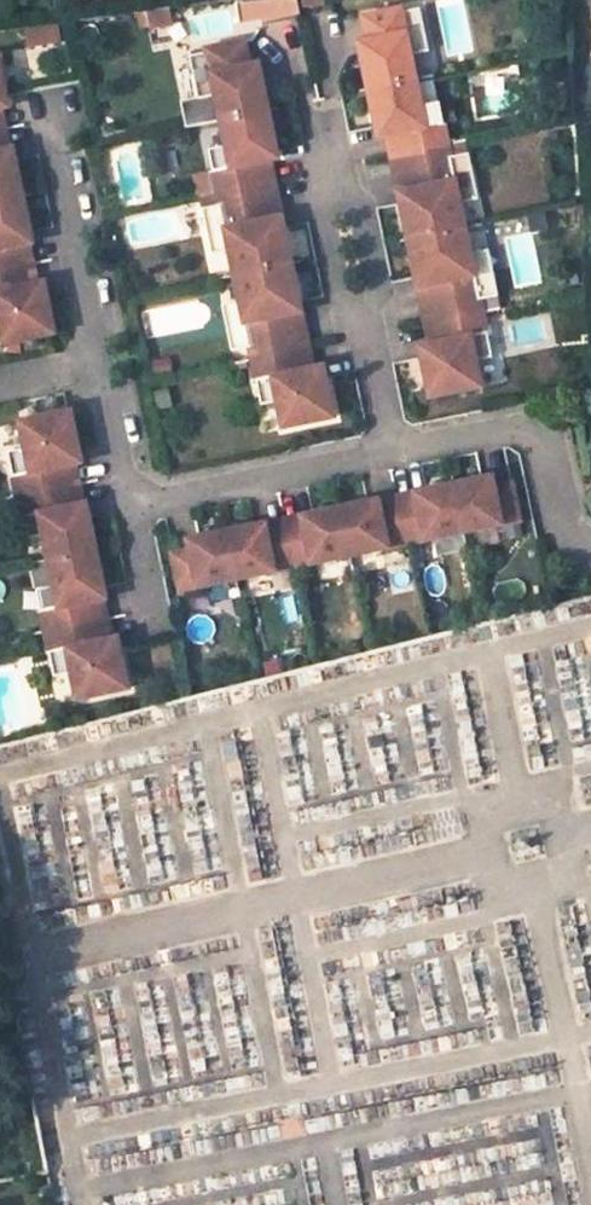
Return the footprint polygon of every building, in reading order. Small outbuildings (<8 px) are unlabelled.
[(402,7),(363,15),(368,39),(360,41),(370,89),(417,79),(411,53),(407,33),(425,29),(420,7),(402,11),(402,7)] [(425,29),(407,33),(411,53),(429,50),(425,29)] [(249,65),(244,41),(206,49),(206,53),(188,56),(193,78),(211,75),(215,95),(220,121),(268,111),(258,64),(249,65)] [(211,75),(193,78),(197,99),(215,95),(211,75)] [(417,79),(370,89),(379,136),(387,134),(392,155),(400,154),(448,143),(444,122),(426,126),(422,105),(417,79)] [(440,102),(422,105),(426,126),(444,122),(440,102)] [(268,111),(220,121),(226,146),(230,167),(213,171),(217,191),(265,181),(273,180),(269,159),(277,157),(268,111)] [(22,195),(12,148),(3,150),(0,134),(0,199),(22,195)] [(448,143),(400,154),(407,191),(400,193),(409,239),(466,227),(460,203),(456,182),(473,178),(469,153),(451,157),(448,143)] [(226,146),(208,150),(213,171),(230,167),(226,146)] [(473,178),(456,182),(460,203),(478,199),(473,178)] [(265,181),(217,191),(219,204),(202,208),(207,232),(225,229),(229,249),(234,276),(291,263),(281,216),(273,218),(265,181)] [(0,199),(0,270),(27,265),(22,244),(31,242),(22,195),(0,199)] [(466,227),(409,239),(419,287),(427,285),(434,321),(483,312),(480,299),(498,295),(493,270),(475,273),(470,253),(466,227)] [(225,229),(207,232),(211,253),(229,249),(225,229)] [(488,249),(470,253),(475,273),(493,270),(488,249)] [(291,263),(234,276),(239,301),(244,322),(226,325),(231,350),(249,346),(252,360),(300,349),(293,313),(301,312),(291,263)] [(0,270),(0,329),(3,344),(54,333),(44,282),(31,285),(27,265),(0,270)] [(239,301),(222,304),(226,325),(244,322),(239,301)] [(434,321),(428,323),(432,343),(420,346),(430,397),(481,386),(476,360),(471,336),(487,333),(483,312),(434,321)] [(487,333),(471,336),(476,360),(492,356),(487,333)] [(300,349),(252,360),(256,380),(272,377),(277,401),(282,427),(333,416),(323,365),(310,368),(306,348),(300,349)] [(272,377),(256,380),(261,404),(277,401),(272,377)] [(71,410),(20,421),(25,447),(30,471),(12,474),(17,496),(73,485),(69,464),(81,462),(71,410)] [(25,447),(7,451),(12,474),(30,471),(25,447)] [(494,476),(454,484),(464,531),(521,519),(514,482),(496,486),(494,476)] [(419,502),(400,506),(407,543),(464,531),(454,484),(417,492),(419,502)] [(73,485),(17,496),(22,517),(39,513),(43,534),(49,560),(96,550),(87,502),(78,505),(73,485)] [(381,499),(341,507),(351,555),(407,543),(400,506),(383,509),(381,499)] [(306,526),(286,529),(294,566),(351,555),(341,507),(304,515),(306,526)] [(39,513),(22,517),(25,538),(43,534),(39,513)] [(266,522),(227,531),(237,578),(294,566),(286,529),(269,532),(266,522)] [(227,531),(190,538),(191,549),(174,552),(181,589),(237,578),(227,531)] [(96,550),(49,560),(54,586),(58,607),(41,610),(45,631),(101,619),(97,599),(106,597),(96,550)] [(54,586),(36,590),(41,610),(58,607),(54,586)] [(101,619),(45,631),(49,654),(67,650),(72,673),(77,699),(128,688),(118,637),(106,640),(101,619)] [(67,650),(49,654),(54,677),(72,673),(67,650)]
